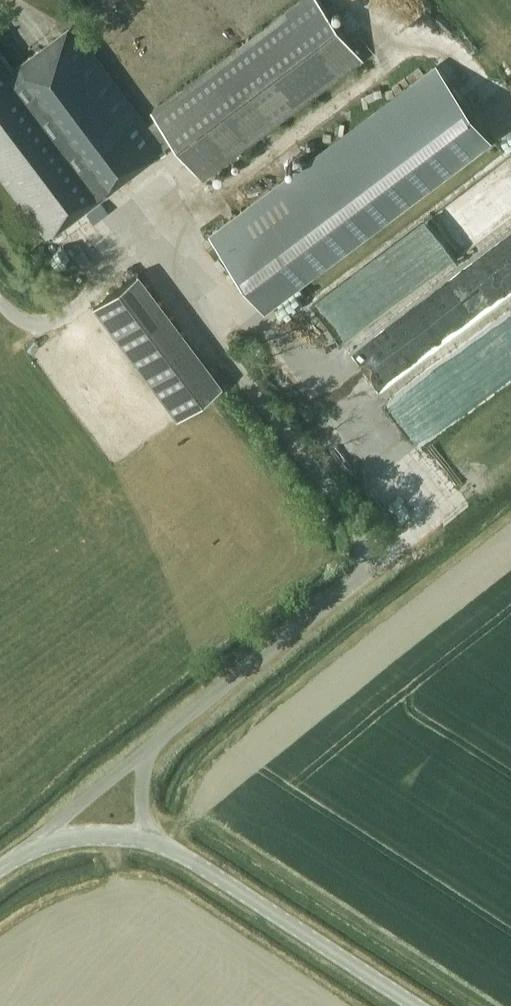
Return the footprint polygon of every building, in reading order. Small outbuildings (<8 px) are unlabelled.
[(161,146),(173,137),(203,177),(362,56),(320,0),(296,0),(151,110),(157,117),(146,126),(69,23),(11,69),(0,54),(0,176),(44,235),(161,147),(161,146)] [(435,66),(209,234),(264,309),(490,138),(435,66)] [(141,276),(97,310),(181,421),(226,388),(141,276)] [(472,287),(476,287),(476,276),(455,277),(456,295),(472,294),(472,287)] [(352,351),(387,393),(440,350),(433,342),(454,325),(442,311),(455,301),(438,281),(352,351)]
